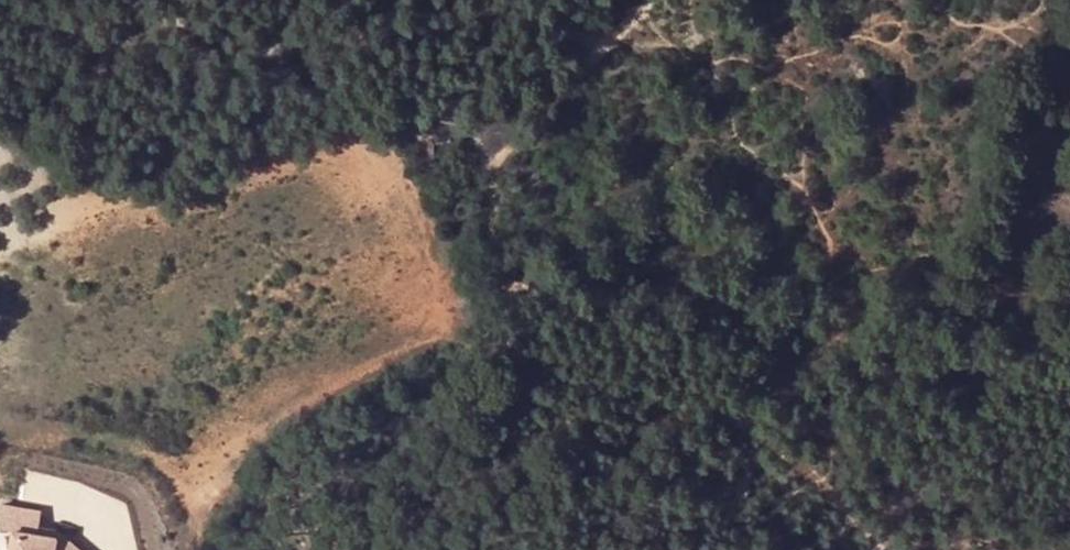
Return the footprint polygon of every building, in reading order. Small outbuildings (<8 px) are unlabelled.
[(4,502),(0,521),(0,525),(17,528),(13,549),(81,549),(55,529),(39,526),(42,509),(4,502)]
